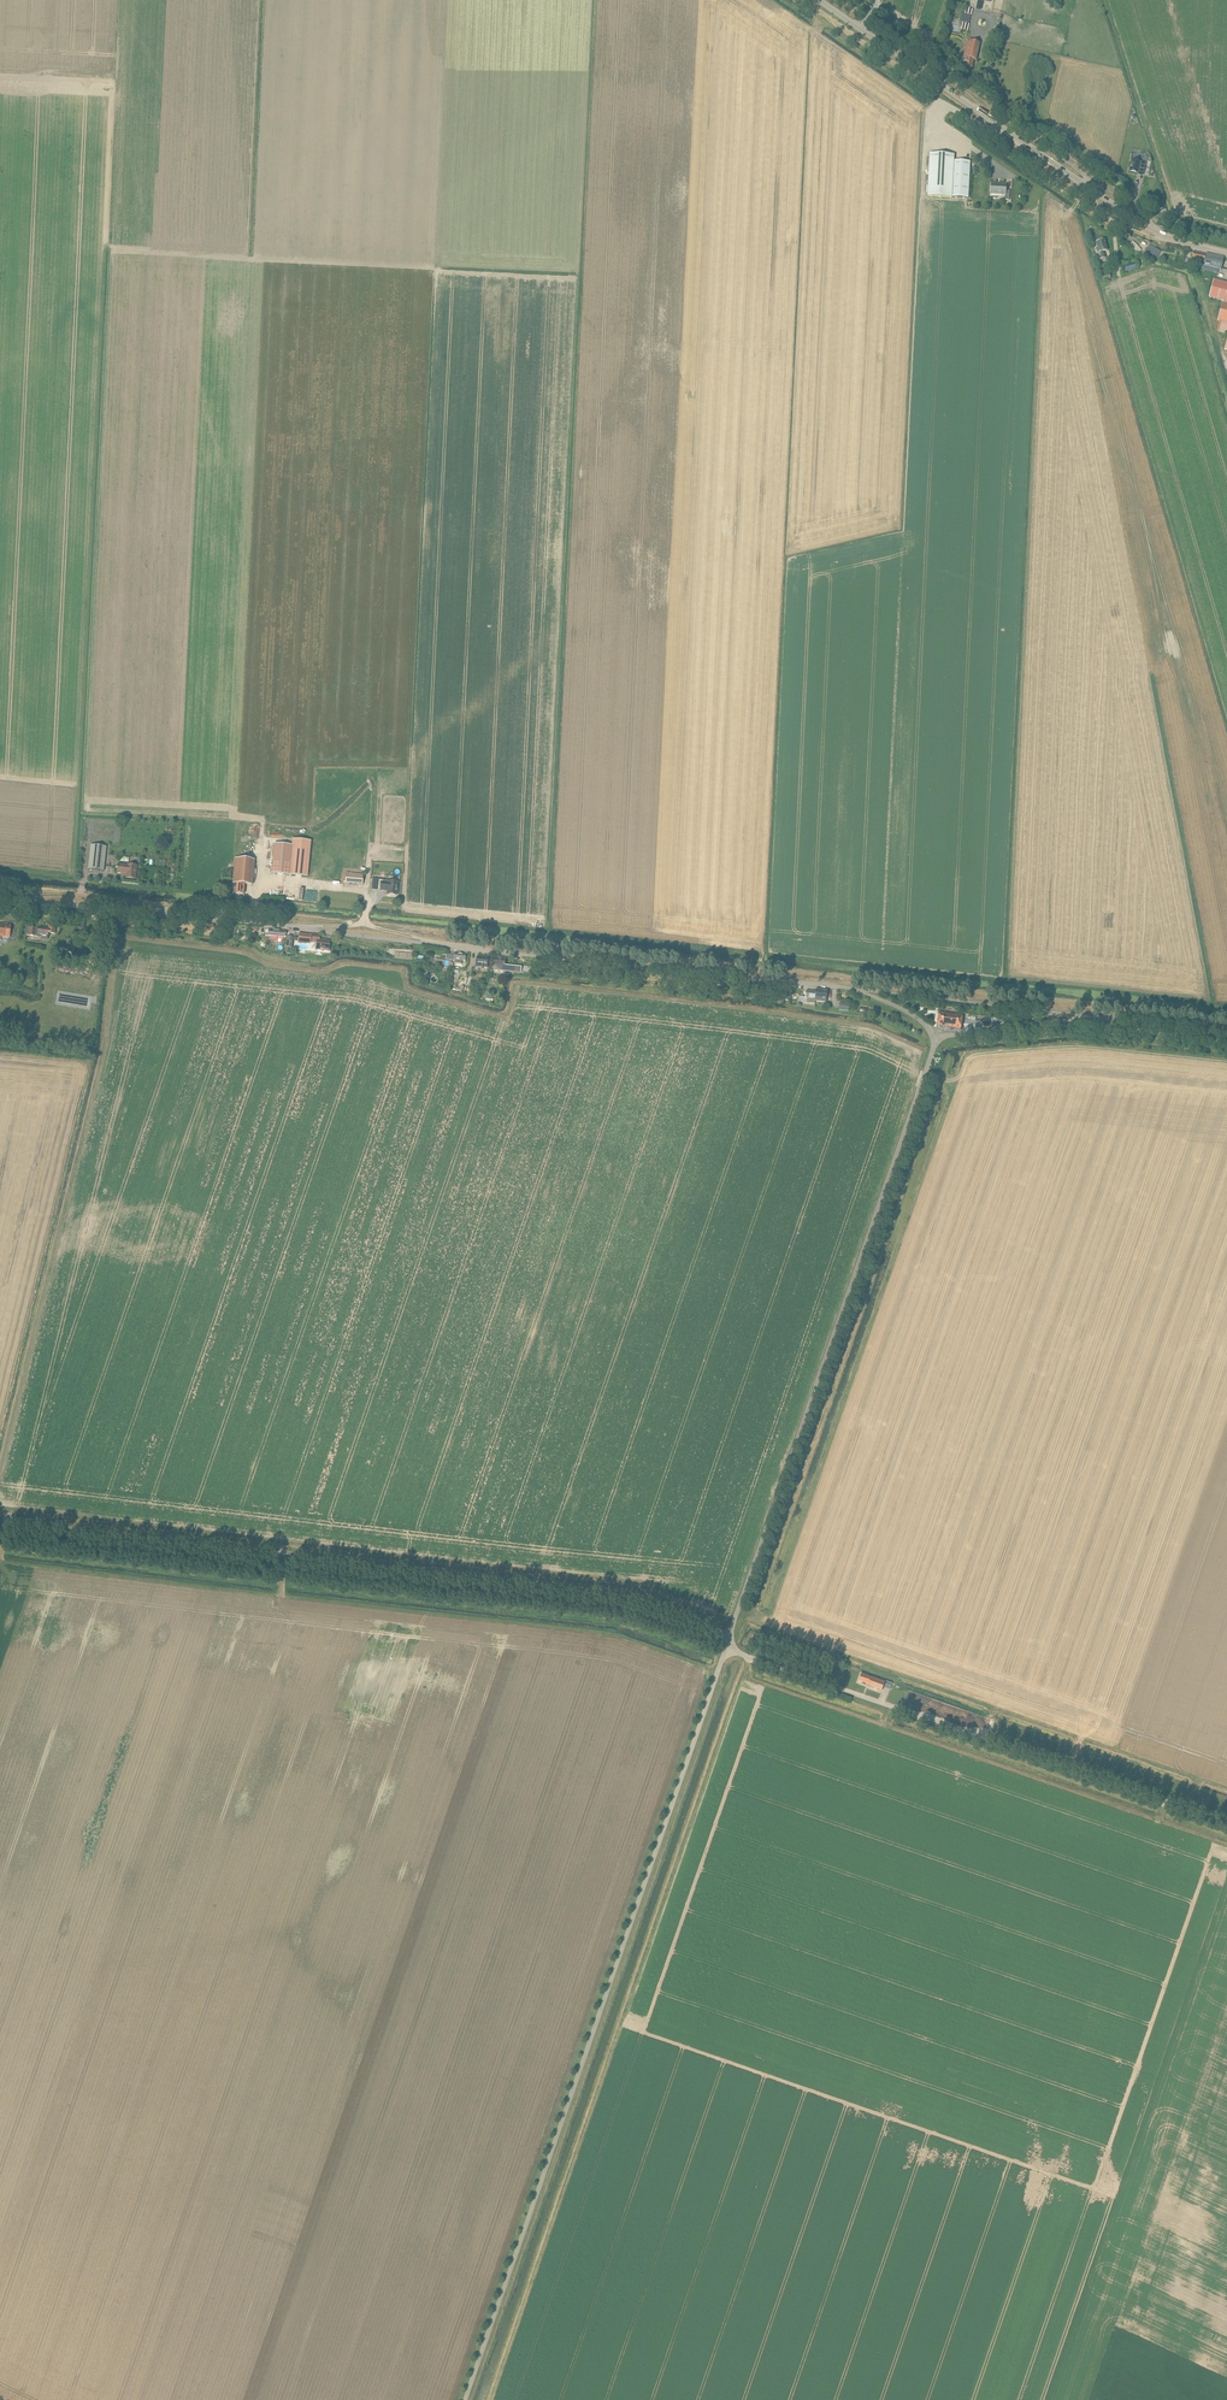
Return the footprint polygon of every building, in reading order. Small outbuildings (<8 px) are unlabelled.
[(976,9),(981,10),(983,1),(991,3),(991,0),(978,0),(976,9)] [(963,23),(968,24),(970,15),(965,14),(961,13),(959,22),(963,23)] [(963,23),(961,30),(968,31),(969,24),(968,24),(963,23)] [(976,60),(980,43),(973,42),(973,39),(968,38),(968,41),(965,57),(966,58),(965,60),(966,60),(964,68),(972,70),(974,60),(976,60)] [(928,196),(952,197),(954,161),(954,155),(930,154),(928,196)] [(1129,172),(1138,174),(1137,175),(1143,176),(1143,175),(1144,171),(1146,163),(1132,160),(1129,172)] [(954,161),(952,197),(968,198),(970,162),(954,161)] [(991,184),(991,195),(1005,195),(1005,200),(1009,200),(1010,191),(1006,191),(1006,185),(991,184)] [(1105,240),(1096,243),(1097,248),(1096,248),(1098,254),(1100,260),(1105,259),(1104,252),(1107,251),(1105,240)] [(1129,246),(1132,249),(1139,254),(1141,250),(1136,245),(1132,242),(1129,246)] [(1161,251),(1150,245),(1143,255),(1150,259),(1151,257),(1157,260),(1161,251)] [(1192,259),(1191,263),(1197,264),(1197,263),(1198,264),(1197,267),(1203,269),(1206,255),(1193,252),(1191,259),(1192,259)] [(1203,269),(1203,270),(1218,273),(1219,269),(1221,270),(1224,257),(1207,253),(1206,255),(1203,269)] [(1135,262),(1124,265),(1126,271),(1136,268),(1135,262)] [(1214,280),(1209,297),(1223,301),(1218,321),(1219,322),(1217,331),(1226,334),(1226,283),(1214,280)] [(310,841),(307,877),(344,880),(345,865),(348,838),(311,835),(310,840),(310,841)] [(289,875),(307,877),(310,841),(310,840),(293,838),(293,840),(292,845),(289,875)] [(274,844),(272,874),(289,875),(292,845),(274,844)] [(106,847),(91,845),(89,869),(103,871),(106,847)] [(252,885),(253,878),(256,879),(257,869),(254,869),(255,860),(235,859),(233,883),(234,883),(234,887),(236,887),(236,894),(243,894),(244,884),(252,885)] [(127,865),(118,864),(117,873),(126,874),(126,878),(136,879),(137,865),(127,864),(127,865)] [(346,873),(345,883),(363,884),(363,874),(346,873)] [(398,882),(388,882),(388,881),(372,880),(371,891),(380,891),(380,890),(384,891),(384,890),(387,890),(387,895),(396,896),(398,882)] [(1,940),(1,937),(9,938),(11,924),(0,923),(0,940),(1,940)] [(26,936),(29,936),(39,937),(39,934),(40,935),(40,939),(48,940),(49,934),(55,934),(56,928),(49,928),(49,929),(27,927),(26,936)] [(269,929),(269,936),(285,937),(286,930),(269,929)] [(310,944),(311,935),(299,933),(298,938),(294,937),(293,941),(298,942),(298,943),(310,944)] [(330,940),(322,939),(320,939),(320,935),(313,934),(312,942),(316,942),(315,950),(329,951),(330,940)] [(447,957),(447,959),(454,960),(454,961),(455,961),(455,963),(461,964),(462,961),(465,961),(466,954),(455,953),(455,956),(447,955),(447,957)] [(489,957),(478,956),(477,966),(488,967),(489,957)] [(428,963),(428,965),(433,965),(438,966),(453,968),(453,963),(451,963),(451,962),(434,959),(429,958),(428,963)] [(505,965),(506,959),(495,958),(494,969),(521,972),(522,967),(505,965)] [(426,972),(429,976),(434,973),(431,968),(426,972)] [(816,992),(815,1001),(826,1002),(827,994),(829,993),(829,991),(828,991),(828,990),(817,989),(816,992)] [(799,1002),(807,1003),(815,1004),(815,1001),(816,992),(807,991),(806,997),(799,996),(799,1002)] [(849,1004),(840,1002),(839,1010),(848,1011),(849,1004)] [(961,1028),(963,1015),(939,1012),(937,1025),(961,1028)] [(1012,1017),(1004,1019),(1006,1025),(1014,1023),(1012,1017)] [(859,1681),(869,1684),(871,1677),(861,1674),(859,1681)] [(871,1677),(869,1684),(868,1686),(882,1691),(883,1687),(890,1689),(890,1690),(892,1683),(885,1680),(885,1682),(871,1677)]
